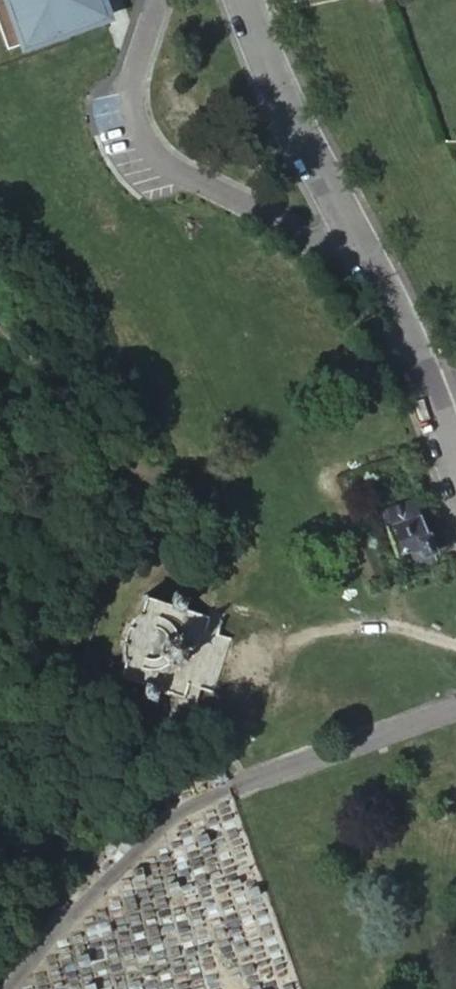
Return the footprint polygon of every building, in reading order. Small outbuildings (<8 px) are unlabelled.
[(11,49),(31,42),(31,45),(54,37),(53,35),(90,23),(83,0),(0,0),(0,15),(11,49)] [(395,557),(409,553),(414,551),(418,563),(436,557),(422,514),(420,516),(412,493),(381,502),(384,510),(381,511),(386,526),(384,528),(395,557)] [(171,605),(146,596),(140,610),(139,612),(137,613),(135,615),(129,623),(125,628),(123,635),(122,639),(122,643),(122,647),(122,653),(123,657),(124,664),(120,678),(148,687),(145,697),(157,701),(160,692),(197,703),(202,690),(214,693),(233,639),(220,634),(224,622),(187,610),(189,600),(175,595),(171,605)]
